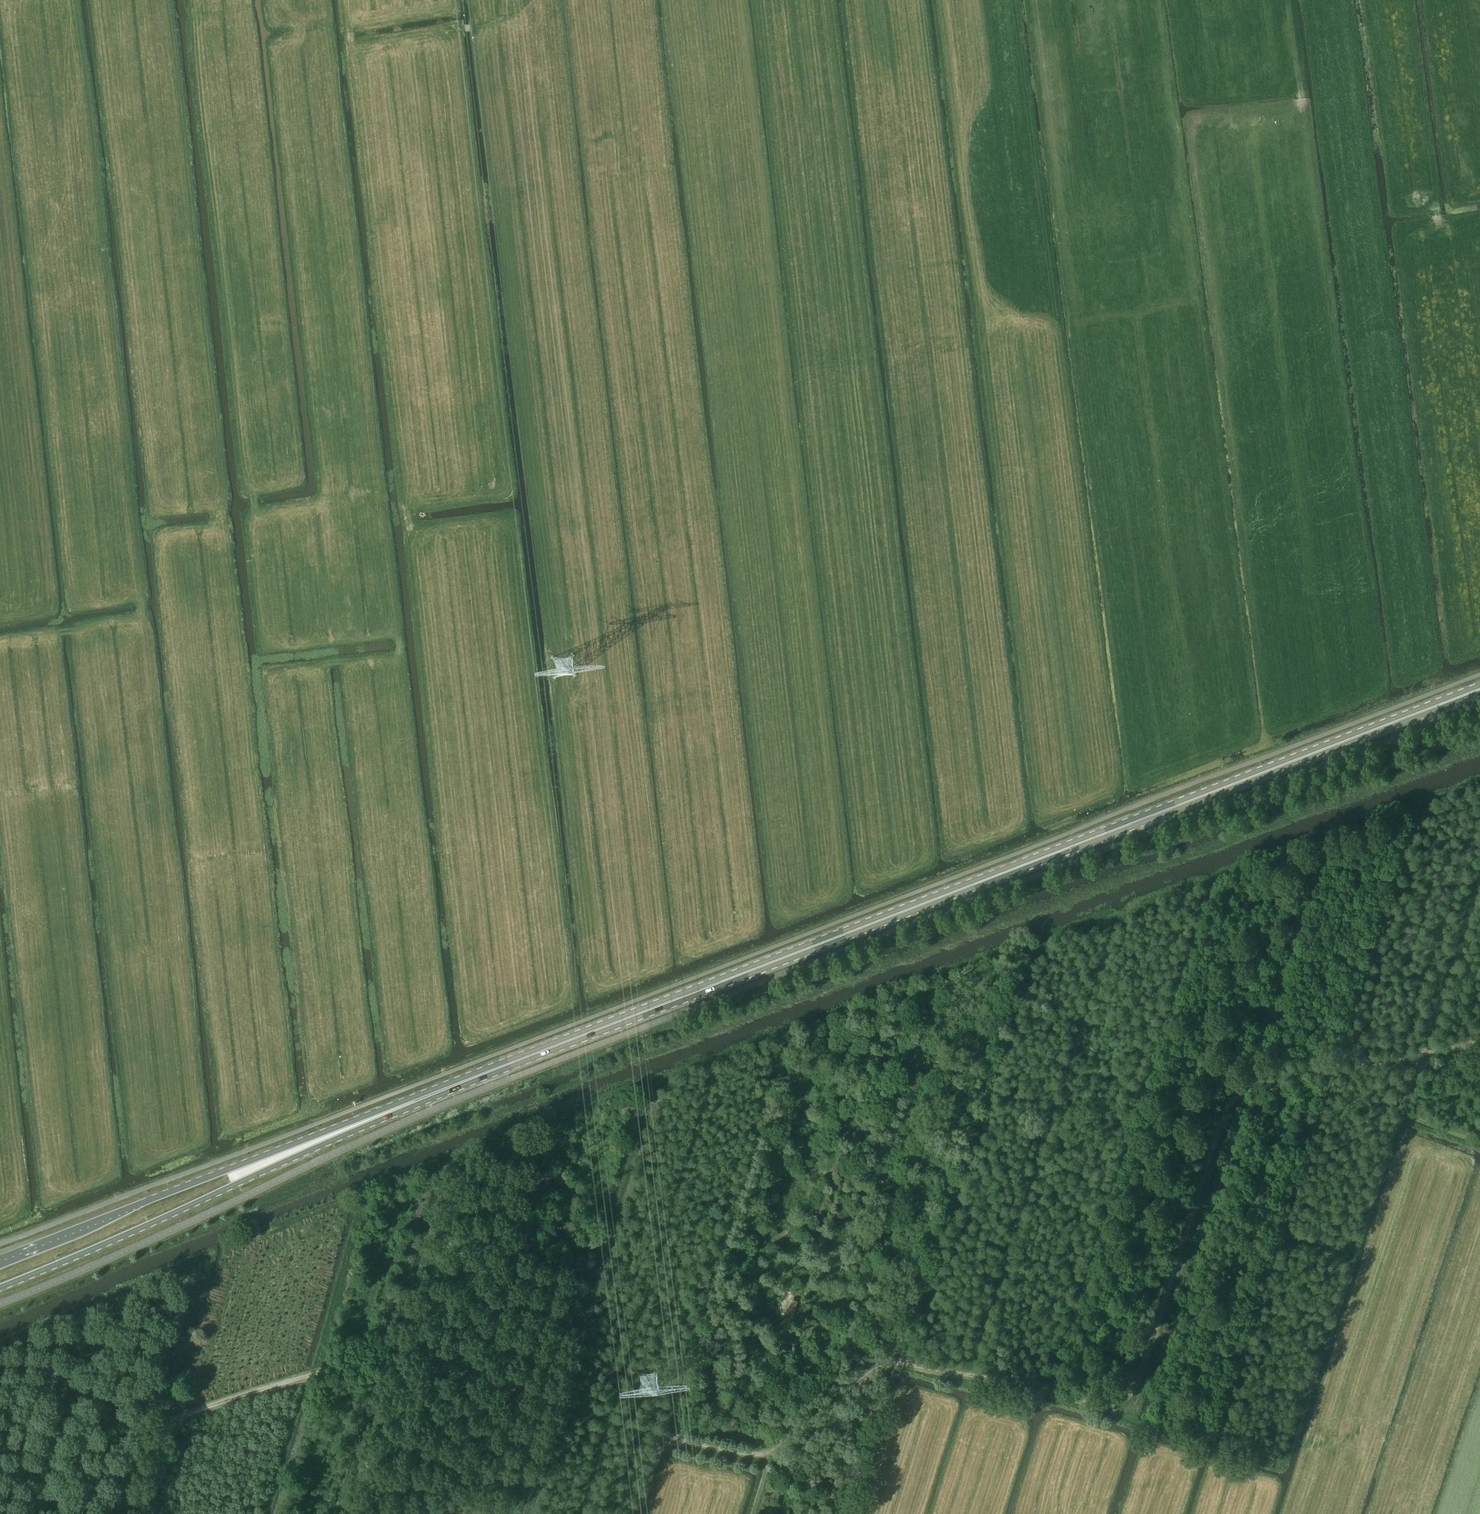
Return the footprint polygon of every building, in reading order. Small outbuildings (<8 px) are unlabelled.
[(704,1367),(715,1370),(720,1357),(712,1354),(710,1360),(706,1359),(704,1367)]
